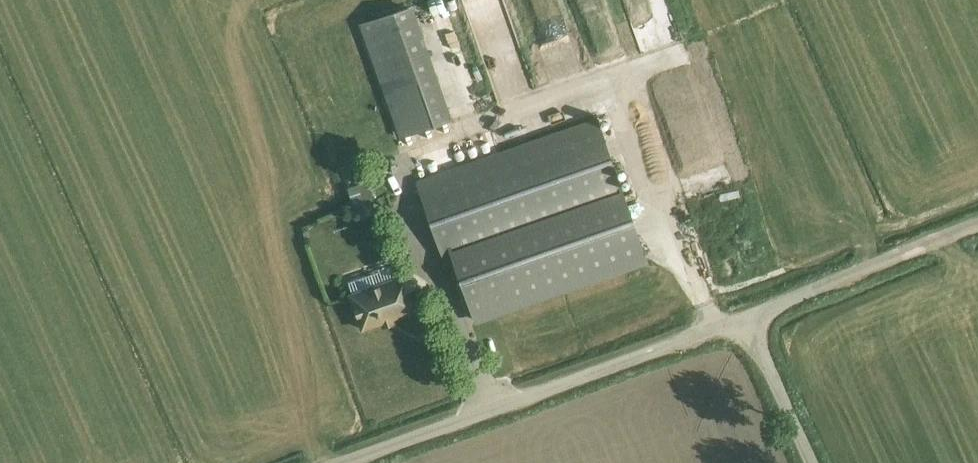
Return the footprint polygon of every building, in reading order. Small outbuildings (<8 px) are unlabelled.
[(457,25),(451,0),(439,0),(437,1),(444,28),(457,25)] [(526,12),(558,11),(558,0),(526,1),(526,12)] [(448,120),(430,68),(382,84),(401,137),(448,120)] [(647,261),(597,119),(417,183),(445,262),(455,259),(474,320),(647,261)] [(387,172),(382,160),(375,162),(380,175),(387,172)] [(688,184),(692,197),(732,185),(727,172),(688,184)] [(354,208),(375,201),(367,180),(347,188),(354,208)] [(372,274),(349,282),(354,295),(351,296),(363,329),(412,311),(400,278),(376,287),(372,274)]
